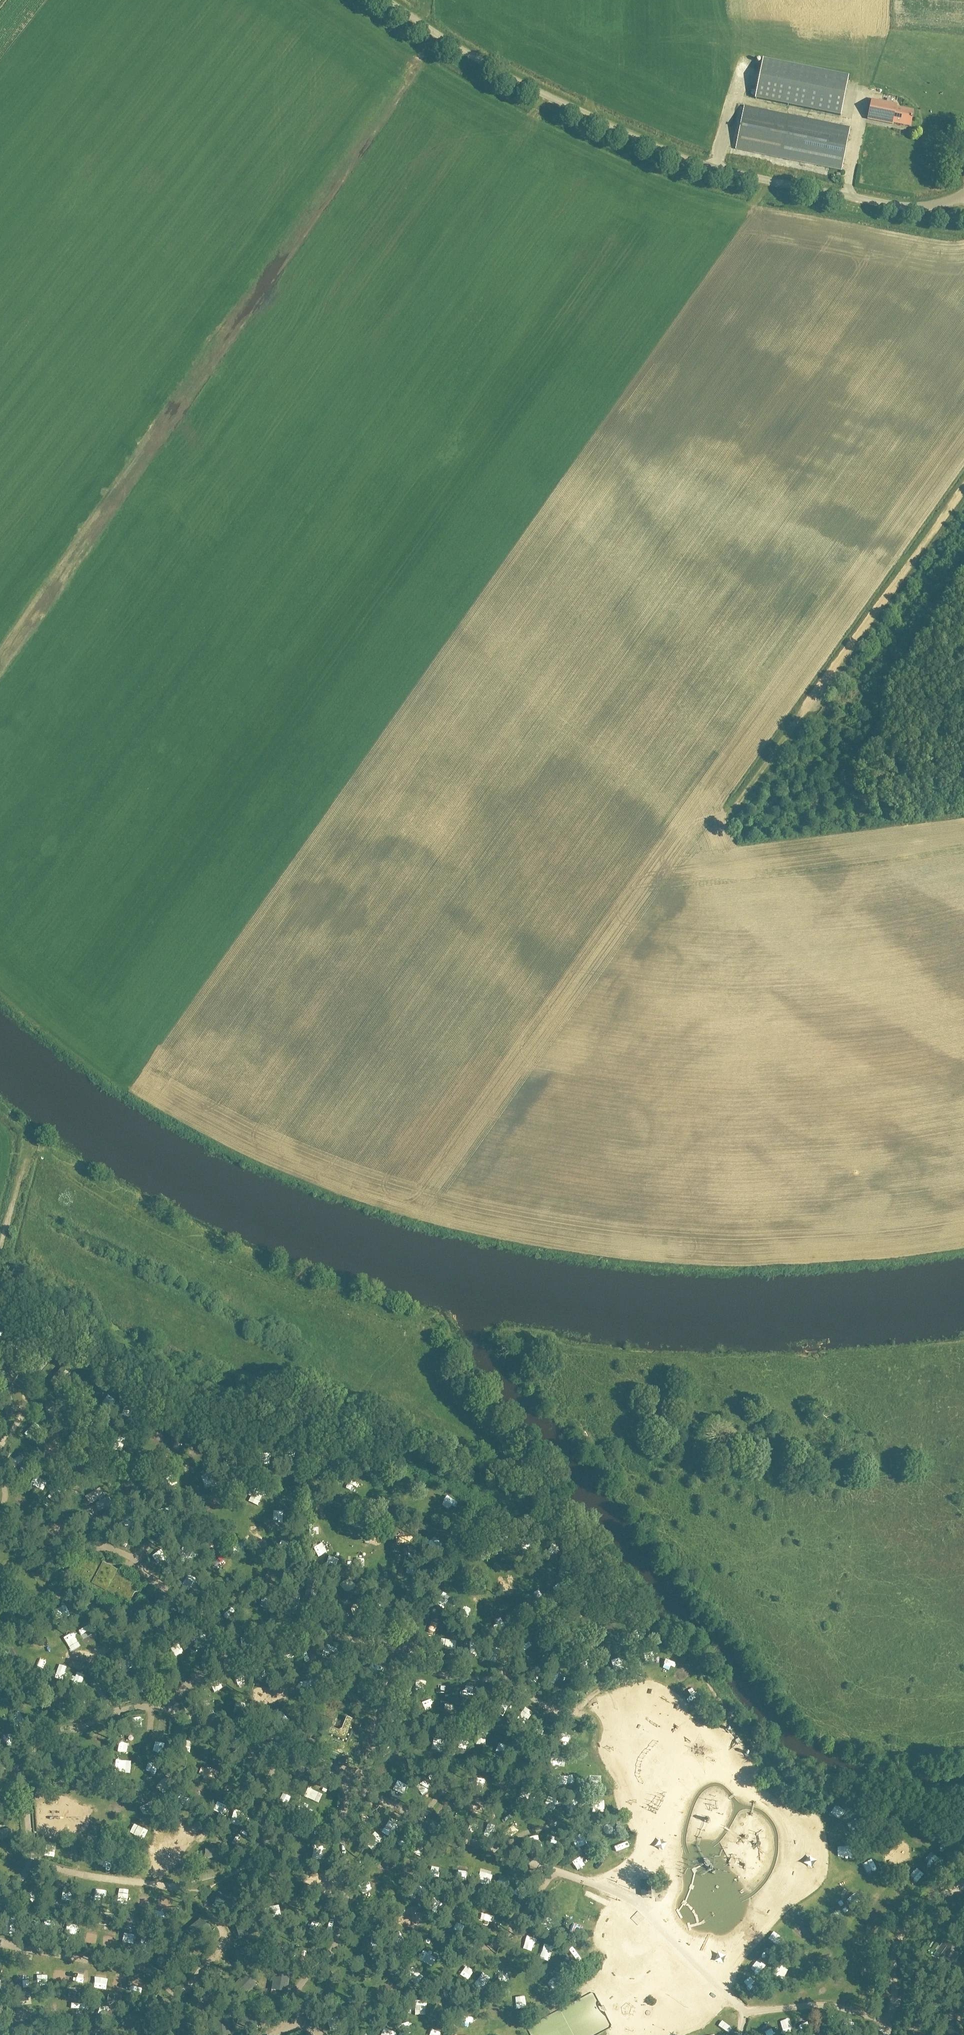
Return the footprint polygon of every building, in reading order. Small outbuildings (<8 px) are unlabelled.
[(755,98),(841,116),(849,76),(763,59),(755,98)] [(911,127),(912,121),(914,111),(897,108),(898,105),(873,99),(869,119),(894,124),(894,123),(911,127)] [(851,128),(789,115),(745,106),(736,148),(842,170),(851,128)] [(7,1404),(12,1419),(21,1415),(16,1401),(7,1404)] [(157,1439),(169,1444),(173,1435),(161,1430),(157,1439)] [(38,1440),(46,1438),(45,1432),(37,1433),(38,1440)] [(118,1445),(126,1448),(130,1439),(121,1436),(118,1445)] [(179,1439),(177,1445),(190,1450),(192,1445),(179,1439)] [(193,1461),(199,1463),(204,1451),(198,1449),(193,1461)] [(12,1460),(13,1471),(22,1470),(21,1459),(12,1460)] [(296,1475),(293,1463),(287,1464),(289,1476),(296,1475)] [(354,1481),(354,1496),(362,1496),(362,1480),(354,1481)] [(407,1493),(414,1490),(411,1480),(404,1483),(407,1493)] [(48,1490),(47,1481),(38,1481),(38,1491),(48,1490)] [(90,1494),(104,1509),(111,1503),(107,1498),(112,1494),(103,1483),(100,1485),(99,1484),(96,1486),(97,1488),(90,1494)] [(428,1501),(438,1504),(440,1493),(430,1491),(428,1501)] [(254,1503),(264,1504),(265,1494),(255,1493),(254,1503)] [(269,1507),(279,1508),(280,1498),(270,1498),(269,1507)] [(220,1512),(231,1515),(234,1504),(223,1502),(220,1512)] [(210,1517),(219,1513),(214,1503),(205,1507),(210,1517)] [(118,1547),(126,1551),(131,1543),(123,1539),(118,1547)] [(217,1548),(210,1552),(214,1559),(221,1554),(217,1548)] [(44,1561),(56,1562),(57,1553),(45,1552),(44,1561)] [(370,1572),(380,1571),(379,1559),(370,1559),(370,1572)] [(309,1578),(304,1597),(316,1600),(321,1581),(309,1578)] [(338,1587),(344,1593),(349,1593),(353,1587),(347,1580),(341,1584),(338,1587)] [(297,1616),(301,1595),(288,1592),(284,1614),(297,1616)] [(361,1603),(353,1606),(351,1611),(354,1618),(363,1615),(363,1608),(361,1603)] [(230,1610),(224,1613),(228,1622),(234,1620),(230,1610)] [(91,1646),(99,1642),(93,1629),(85,1633),(91,1646)] [(18,1630),(9,1633),(12,1641),(21,1638),(18,1630)] [(469,1649),(469,1667),(477,1667),(477,1661),(480,1661),(480,1649),(469,1649)] [(166,1651),(161,1658),(165,1661),(170,1654),(166,1651)] [(670,1666),(674,1656),(663,1652),(659,1661),(670,1666)] [(556,1668),(559,1678),(567,1676),(563,1666),(556,1668)] [(230,1693),(240,1690),(237,1680),(227,1682),(230,1693)] [(213,1700),(219,1698),(216,1690),(210,1692),(213,1700)] [(442,1691),(443,1701),(453,1700),(453,1691),(442,1691)] [(55,1702),(56,1707),(62,1707),(63,1717),(70,1716),(67,1700),(55,1702)] [(361,1711),(370,1710),(370,1702),(361,1702),(361,1711)] [(371,1737),(364,1733),(365,1731),(360,1729),(362,1723),(347,1717),(342,1729),(338,1730),(326,1725),(321,1740),(329,1743),(324,1756),(358,1770),(371,1737)] [(171,1736),(176,1724),(166,1721),(162,1733),(171,1736)] [(563,1724),(560,1734),(574,1738),(577,1727),(563,1724)] [(118,1750),(135,1749),(134,1738),(117,1739),(118,1750)] [(432,1745),(441,1750),(443,1745),(434,1740),(432,1745)] [(11,1744),(5,1749),(13,1757),(19,1752),(11,1744)] [(395,1764),(403,1761),(398,1751),(390,1754),(395,1764)] [(560,1752),(549,1751),(548,1762),(558,1763),(560,1752)] [(60,1764),(51,1768),(56,1779),(61,1777),(60,1773),(64,1772),(60,1764)] [(127,1773),(136,1773),(136,1765),(127,1765),(127,1773)] [(491,1788),(502,1788),(502,1779),(491,1779),(491,1788)] [(507,1782),(504,1794),(513,1796),(516,1785),(507,1782)] [(203,1787),(201,1793),(210,1796),(212,1790),(203,1787)] [(523,1792),(531,1795),(533,1790),(525,1787),(523,1792)] [(307,1802),(318,1806),(321,1796),(310,1792),(307,1802)] [(542,1803),(553,1808),(557,1798),(547,1793),(542,1803)] [(112,1800),(112,1812),(122,1812),(123,1800),(112,1800)] [(841,1805),(833,1818),(842,1822),(849,1809),(841,1805)] [(120,1818),(112,1817),(112,1828),(120,1828),(120,1818)] [(391,1831),(398,1835),(401,1830),(394,1826),(391,1831)] [(466,1827),(464,1832),(473,1835),(475,1830),(466,1827)] [(573,1830),(576,1839),(584,1836),(581,1827),(573,1830)] [(915,1835),(924,1845),(930,1840),(921,1829),(915,1835)] [(304,1835),(297,1839),(301,1849),(308,1846),(304,1835)] [(617,1841),(620,1854),(630,1851),(627,1839),(617,1841)] [(944,1847),(933,1850),(935,1860),(946,1858),(944,1847)] [(63,1860),(63,1848),(52,1848),(52,1860),(63,1860)] [(217,1863),(220,1853),(211,1849),(207,1859),(217,1863)] [(604,1868),(613,1864),(606,1849),(597,1853),(604,1868)] [(571,1862),(578,1870),(586,1863),(579,1855),(571,1862)] [(117,1872),(117,1875),(126,1874),(125,1863),(111,1864),(112,1872),(117,1872)] [(389,1881),(399,1876),(392,1863),(382,1868),(389,1881)] [(376,1874),(370,1878),(377,1888),(383,1883),(376,1874)] [(916,1883),(921,1888),(930,1880),(925,1875),(916,1883)] [(650,1880),(641,1880),(642,1896),(646,1896),(651,1896),(651,1889),(650,1880)] [(909,1900),(915,1893),(904,1885),(898,1893),(909,1900)] [(366,1889),(357,1894),(362,1902),(371,1897),(366,1889)] [(215,1908),(233,1914),(237,1901),(219,1895),(215,1908)] [(839,1916),(845,1911),(835,1899),(829,1904),(839,1916)] [(162,1914),(162,1901),(151,1901),(151,1914),(162,1914)] [(897,1917),(902,1911),(890,1902),(886,1909),(897,1917)] [(636,1922),(643,1928),(649,1921),(642,1915),(636,1922)] [(195,1942),(210,1931),(202,1920),(187,1931),(195,1942)] [(527,1938),(533,1950),(543,1945),(537,1934),(527,1938)] [(948,1934),(935,1944),(942,1952),(954,1943),(948,1934)] [(547,1941),(543,1951),(554,1956),(558,1946),(547,1941)] [(823,1965),(816,1966),(818,1976),(825,1975),(823,1965)] [(838,1977),(843,1983),(851,1978),(846,1971),(838,1977)] [(275,1974),(273,1993),(287,1994),(289,1976),(275,1974)] [(245,1976),(232,1990),(242,2000),(255,1986),(245,1976)] [(549,1983),(558,1988),(561,1982),(553,1977),(549,1983)] [(824,1994),(831,1989),(825,1980),(818,1985),(824,1994)] [(800,1990),(803,2000),(810,1998),(807,1988),(800,1990)] [(760,2001),(775,2007),(779,1996),(764,1990),(760,2001)] [(540,2004),(550,2002),(547,1991),(537,1994),(540,2004)] [(502,2000),(491,2001),(492,2014),(503,2012),(502,2000)] [(529,2008),(529,2000),(520,2001),(520,2008),(529,2008)] [(70,2004),(70,2019),(80,2019),(80,2004),(70,2004)] [(352,2019),(360,2019),(359,2008),(350,2009),(352,2019)] [(466,2015),(471,2032),(482,2030),(477,2012),(466,2015)] [(130,2014),(123,2026),(139,2034),(140,2034),(146,2024),(130,2014)] [(216,2034),(230,2034),(228,2020),(215,2022),(216,2034)] [(950,2034),(963,2034),(963,2031),(959,2021),(946,2028),(950,2034)] [(413,2032),(410,2023),(402,2025),(405,2034),(413,2032)] [(194,2025),(180,2024),(179,2034),(193,2034),(194,2025)]
